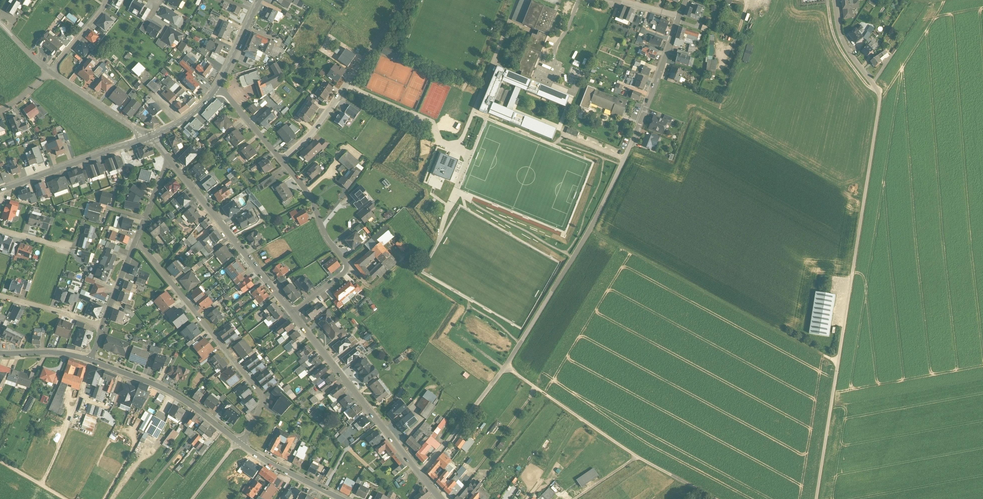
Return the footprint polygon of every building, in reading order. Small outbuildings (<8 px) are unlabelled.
[(7,12),(13,15),(18,8),(17,8),(20,4),(13,0),(10,0),(9,3),(12,4),(7,12)] [(118,5),(117,5),(116,6),(120,8),(124,0),(121,0),(118,5)] [(140,14),(144,7),(145,6),(142,4),(142,3),(139,1),(139,2),(135,0),(134,0),(130,8),(134,11),(132,13),(137,16),(138,13),(140,14)] [(512,20),(522,25),(532,2),(533,0),(520,0),(512,20)] [(849,9),(843,10),(844,18),(853,18),(852,9),(859,8),(859,0),(856,1),(853,1),(851,1),(852,4),(849,5),(849,9)] [(850,1),(843,2),(843,10),(849,9),(849,5),(852,4),(851,1),(850,1)] [(532,2),(522,25),(534,30),(544,7),(544,6),(532,2)] [(241,9),(229,4),(228,7),(226,10),(238,16),(241,9)] [(620,6),(619,10),(616,17),(622,20),(623,19),(622,19),(626,9),(620,6)] [(699,7),(694,6),(692,9),(693,9),(690,18),(693,19),(694,15),(698,17),(700,12),(701,12),(703,8),(699,6),(699,7)] [(150,11),(144,7),(140,14),(140,15),(142,16),(140,18),(145,21),(150,11)] [(544,7),(534,29),(538,31),(548,35),(557,12),(544,7)] [(692,9),(687,7),(684,16),(690,18),(693,9),(692,9)] [(173,13),(165,8),(160,16),(171,22),(176,20),(179,16),(173,13)] [(277,13),(269,8),(267,12),(268,13),(265,19),(272,23),(277,13)] [(633,10),(627,8),(626,9),(622,19),(623,19),(629,21),(632,14),(633,10)] [(68,13),(66,17),(74,22),(77,18),(68,13)] [(113,22),(105,15),(97,25),(100,28),(105,31),(113,22)] [(668,22),(660,19),(660,21),(659,23),(652,21),(651,24),(658,27),(658,26),(660,27),(666,29),(668,22)] [(234,26),(225,22),(222,30),(231,33),(234,26)] [(149,27),(143,23),(139,30),(145,34),(147,32),(146,31),(149,27)] [(161,29),(151,23),(149,27),(146,31),(147,32),(156,37),(161,29)] [(665,31),(659,29),(660,27),(658,26),(658,27),(656,32),(664,35),(665,31)] [(861,26),(849,35),(856,44),(863,38),(858,32),(863,28),(861,26)] [(694,32),(679,27),(676,38),(684,41),(685,38),(686,38),(686,39),(692,40),(694,32)] [(105,31),(100,28),(97,32),(104,37),(107,33),(105,31)] [(183,36),(169,28),(161,40),(166,43),(166,44),(171,46),(175,40),(179,42),(183,36)] [(231,33),(222,30),(219,37),(227,41),(231,33)] [(100,37),(92,31),(86,38),(92,43),(94,44),(100,37)] [(532,34),(517,70),(522,72),(520,77),(529,81),(548,35),(538,31),(537,36),(532,34)] [(48,33),(40,43),(43,45),(46,48),(54,38),(48,34),(48,33)] [(274,43),(252,33),(246,45),(256,50),(261,52),(264,47),(271,51),(273,45),(274,43)] [(54,38),(62,45),(63,45),(63,44),(68,39),(63,35),(60,39),(56,36),(54,38)] [(654,37),(654,39),(649,37),(647,42),(652,44),(659,47),(662,40),(654,37)] [(54,38),(46,48),(52,52),(54,55),(55,55),(62,45),(54,38)] [(684,41),(676,38),(674,45),(682,47),(682,46),(684,41)] [(161,40),(159,39),(156,44),(163,50),(166,44),(166,43),(161,40)] [(215,44),(210,42),(211,41),(210,41),(206,49),(211,51),(215,44)] [(872,42),(862,51),(867,56),(873,51),(870,48),(874,44),(872,42)] [(82,43),(76,50),(84,57),(90,50),(87,47),(82,43)] [(216,45),(215,44),(211,51),(219,55),(222,48),(216,45)] [(256,50),(246,45),(243,52),(246,53),(245,56),(249,57),(254,60),(257,54),(254,53),(256,50)] [(279,48),(273,45),(271,51),(268,56),(274,58),(276,55),(279,48)] [(271,51),(264,47),(261,52),(268,56),(271,51)] [(395,51),(385,47),(382,53),(393,58),(393,57),(398,60),(399,58),(397,57),(396,57),(398,54),(398,53),(395,52),(395,51)] [(208,52),(198,48),(196,51),(200,54),(205,57),(208,52)] [(285,51),(279,48),(276,55),(280,58),(285,51)] [(352,62),(356,56),(345,49),(342,55),(352,62)] [(650,51),(649,50),(648,53),(644,51),(642,51),(640,54),(647,57),(654,60),(657,53),(650,51)] [(186,56),(180,51),(179,53),(181,55),(176,61),(179,64),(181,61),(180,60),(182,58),(183,59),(184,58),(186,56)] [(591,58),(577,53),(567,80),(574,84),(572,89),(577,91),(591,58)] [(881,53),(877,56),(871,62),(875,67),(882,62),(880,59),(884,56),(883,56),(881,53)] [(675,63),(688,66),(690,58),(688,57),(677,54),(675,63)] [(348,67),(352,62),(342,55),(338,61),(348,67)] [(207,64),(203,69),(199,65),(203,60),(198,57),(194,63),(195,63),(194,63),(198,66),(196,70),(200,73),(205,78),(212,68),(207,64)] [(254,60),(249,57),(246,63),(252,66),(254,60)] [(191,68),(186,63),(188,61),(184,58),(183,59),(182,58),(180,60),(181,61),(179,64),(192,75),(195,71),(194,71),(191,68)] [(88,68),(90,70),(95,64),(90,60),(86,64),(87,66),(88,67),(88,68)] [(302,64),(299,61),(292,67),(295,70),(302,64)] [(138,63),(132,71),(138,77),(145,69),(138,63)] [(276,63),(271,67),(274,73),(280,70),(279,67),(276,63)] [(647,67),(644,66),(643,66),(640,64),(638,68),(642,69),(641,73),(648,76),(651,70),(647,68),(647,67)] [(88,67),(87,66),(79,75),(83,78),(85,78),(88,81),(93,75),(89,72),(90,70),(88,68),(88,67)] [(339,69),(335,66),(331,71),(333,72),(330,75),(334,77),(333,79),(337,82),(343,74),(339,71),(340,70),(339,69)] [(99,67),(93,74),(97,77),(101,72),(103,70),(99,67)] [(479,110),(488,114),(493,104),(502,81),(506,71),(497,67),(479,110)] [(679,71),(672,68),(668,78),(675,81),(680,83),(680,82),(678,82),(680,77),(681,78),(682,77),(681,77),(683,72),(679,71)] [(263,93),(259,95),(260,99),(265,96),(278,87),(282,82),(280,80),(279,81),(278,79),(283,75),(280,70),(274,73),(276,76),(267,81),(264,82),(266,86),(270,84),(271,86),(263,93)] [(244,76),(248,86),(256,84),(255,83),(260,80),(257,71),(244,76)] [(520,77),(506,71),(502,81),(520,89),(565,107),(566,105),(568,99),(569,97),(529,81),(520,77)] [(194,78),(188,72),(184,76),(187,78),(188,77),(192,80),(194,78)] [(637,75),(634,74),(634,75),(633,77),(635,78),(637,79),(637,78),(638,78),(637,81),(645,84),(647,79),(637,75)] [(102,76),(99,79),(92,88),(98,92),(101,88),(106,92),(112,84),(102,76)] [(248,86),(244,76),(240,77),(239,79),(242,87),(244,87),(248,86)] [(192,80),(188,77),(187,78),(184,82),(183,82),(186,85),(187,85),(194,91),(195,91),(198,87),(199,86),(192,80)] [(260,80),(255,83),(256,84),(258,91),(259,95),(263,93),(262,89),(263,89),(263,88),(266,86),(264,82),(267,81),(265,78),(260,80)] [(151,81),(147,86),(150,89),(154,86),(155,84),(151,81)] [(645,84),(637,81),(636,84),(635,84),(635,83),(633,82),(631,82),(630,85),(643,90),(645,84)] [(185,91),(175,84),(169,90),(173,93),(178,98),(181,96),(185,91)] [(328,85),(326,84),(324,87),(322,85),(320,88),(329,94),(333,89),(332,88),(328,85)] [(588,110),(591,103),(598,105),(598,106),(605,108),(605,109),(605,108),(612,111),(613,111),(613,110),(616,111),(614,115),(621,118),(623,114),(625,109),(624,109),(627,101),(617,98),(617,99),(595,91),(596,89),(588,86),(580,107),(588,110)] [(520,89),(516,87),(506,109),(511,111),(520,89)] [(128,97),(117,88),(110,96),(117,102),(116,103),(120,106),(128,97)] [(329,94),(320,88),(318,91),(320,93),(318,95),(320,97),(325,100),(329,94)] [(173,93),(169,90),(164,96),(167,99),(171,95),(173,93)] [(641,94),(633,91),(633,92),(632,94),(630,98),(638,101),(641,94)] [(174,97),(171,95),(167,99),(172,104),(176,100),(174,97)] [(190,96),(186,100),(184,98),(184,99),(181,96),(178,98),(184,103),(189,108),(196,101),(190,96)] [(156,104),(151,99),(147,102),(146,103),(145,104),(149,109),(156,104)] [(208,106),(216,114),(223,106),(217,99),(212,103),(208,106)] [(133,101),(124,112),(131,118),(140,106),(133,101)] [(253,105),(249,109),(254,115),(262,107),(264,105),(263,104),(264,103),(262,101),(257,105),(258,106),(256,108),(253,105)] [(313,104),(310,102),(310,103),(305,110),(313,116),(318,109),(315,107),(316,106),(313,104)] [(36,108),(33,103),(33,104),(23,110),(24,111),(23,112),(25,115),(26,114),(30,120),(37,115),(40,119),(43,117),(43,116),(37,108),(36,108)] [(184,103),(181,105),(180,103),(179,103),(175,106),(181,114),(189,108),(184,103)] [(156,104),(149,109),(152,113),(155,116),(161,110),(156,104)] [(506,109),(493,104),(488,114),(552,140),(556,130),(511,111),(506,109)] [(37,108),(43,116),(47,113),(40,106),(37,108)] [(208,122),(216,114),(208,106),(205,110),(205,111),(201,115),(208,122)] [(345,113),(344,115),(349,118),(350,116),(355,120),(359,113),(350,106),(345,113)] [(313,116),(305,110),(299,117),(299,118),(302,120),(306,123),(309,120),(310,120),(313,116)] [(268,111),(258,121),(265,128),(269,124),(275,118),(268,111)] [(146,116),(139,112),(135,117),(142,121),(146,116)] [(152,113),(147,118),(150,120),(146,124),(154,129),(159,124),(153,117),(155,116),(152,113)] [(334,122),(342,128),(345,124),(345,125),(347,121),(349,118),(344,115),(341,113),(339,116),(338,116),(336,118),(337,119),(334,122)] [(233,125),(225,115),(215,123),(218,127),(221,124),(226,130),(233,125)] [(672,118),(664,115),(663,120),(667,121),(667,122),(670,123),(672,118)] [(663,120),(654,116),(652,120),(650,124),(650,125),(649,129),(658,132),(659,130),(663,131),(667,122),(667,121),(663,120)] [(21,126),(18,118),(10,121),(15,134),(27,129),(25,124),(21,126)] [(190,124),(198,132),(204,126),(196,118),(190,124)] [(193,137),(198,132),(190,124),(189,123),(184,128),(193,137)] [(226,130),(221,124),(218,127),(223,133),(226,130)] [(290,131),(286,127),(279,132),(285,140),(284,141),(287,144),(295,138),(291,133),(293,132),(295,134),(300,131),(292,125),(289,127),(291,130),(290,131)] [(577,136),(579,130),(568,126),(566,133),(577,136)] [(244,140),(236,130),(227,137),(235,147),(244,140)] [(650,137),(646,135),(642,146),(648,149),(649,149),(650,149),(652,144),(654,143),(656,144),(658,140),(650,137)] [(213,136),(206,142),(211,148),(218,142),(213,136)] [(176,137),(169,140),(173,148),(176,146),(178,147),(179,150),(183,148),(181,144),(183,143),(181,139),(178,140),(176,137)] [(59,148),(58,144),(61,143),(61,140),(46,146),(48,152),(55,150),(58,156),(65,154),(63,147),(59,148)] [(325,140),(319,145),(322,149),(323,150),(330,144),(325,140)] [(311,145),(307,149),(302,154),(308,161),(322,149),(319,145),(315,141),(311,145)] [(189,145),(183,151),(186,153),(190,148),(192,150),(193,148),(189,145)] [(250,145),(246,149),(245,148),(244,149),(244,150),(241,152),(248,161),(257,154),(250,145)] [(147,150),(146,146),(138,150),(139,153),(141,159),(146,158),(154,155),(151,148),(147,150)] [(186,153),(179,160),(186,166),(193,160),(194,160),(195,158),(195,157),(197,155),(192,150),(190,148),(186,153)] [(35,156),(35,155),(34,155),(33,151),(29,152),(31,156),(27,158),(30,166),(38,163),(35,156)] [(432,175),(450,182),(458,160),(440,154),(432,175)] [(358,165),(350,158),(348,160),(347,159),(343,156),(339,160),(344,164),(346,166),(352,171),(356,167),(358,165)] [(118,157),(112,159),(116,170),(122,168),(121,166),(119,159),(118,157)] [(112,159),(106,161),(109,170),(110,172),(116,170),(112,159)] [(267,160),(264,162),(259,165),(265,174),(273,168),(267,160)] [(16,165),(15,162),(12,164),(13,167),(11,168),(10,168),(12,173),(13,175),(17,173),(17,174),(20,173),(17,165),(16,165)] [(100,163),(93,166),(97,177),(104,174),(103,172),(100,166),(100,163)] [(199,164),(190,171),(193,175),(195,178),(195,177),(197,179),(198,178),(204,173),(205,172),(199,164)] [(316,164),(308,172),(309,173),(307,175),(312,180),(318,174),(315,171),(319,167),(316,164)] [(93,166),(87,168),(91,178),(91,179),(97,177),(93,166)] [(356,167),(352,171),(358,175),(361,171),(356,167)] [(82,172),(81,169),(75,171),(79,182),(85,180),(82,172)] [(152,173),(141,170),(139,180),(142,181),(149,183),(152,173)] [(75,171),(68,173),(69,176),(72,184),(72,185),(79,182),(75,171)] [(352,171),(346,179),(344,177),(339,184),(347,190),(358,175),(352,171)] [(227,177),(229,180),(231,179),(236,175),(233,172),(227,177)] [(204,173),(198,178),(200,181),(207,176),(204,173)] [(207,176),(200,181),(202,184),(211,177),(209,174),(207,176)] [(273,176),(257,186),(261,192),(276,181),(273,176)] [(211,177),(202,184),(209,192),(217,185),(211,177)] [(63,178),(57,180),(61,191),(67,189),(66,186),(63,179),(63,178)] [(57,180),(50,183),(53,190),(54,194),(61,191),(57,180)] [(180,188),(174,180),(171,183),(170,182),(168,183),(169,185),(162,191),(165,195),(164,195),(168,199),(174,194),(177,191),(180,188)] [(43,183),(35,186),(38,193),(37,194),(38,196),(39,196),(39,197),(45,195),(47,194),(46,190),(43,183)] [(293,197),(285,184),(280,187),(275,190),(284,203),(288,200),(293,197)] [(145,193),(133,186),(130,191),(132,192),(128,202),(126,202),(125,208),(138,211),(140,205),(138,204),(141,197),(142,198),(145,193)] [(361,186),(350,196),(356,203),(354,205),(358,209),(366,202),(363,199),(365,198),(362,194),(365,191),(361,186)] [(29,189),(19,192),(20,195),(18,196),(18,197),(19,200),(20,200),(22,199),(22,200),(23,200),(26,201),(27,198),(29,198),(31,201),(33,200),(31,195),(29,189)] [(225,194),(222,190),(215,196),(218,199),(217,200),(219,203),(231,194),(228,191),(225,194)] [(112,196),(103,193),(101,201),(107,202),(110,203),(112,196)] [(257,200),(252,193),(250,195),(248,201),(255,202),(257,200)] [(182,204),(184,207),(190,201),(187,197),(187,196),(186,194),(182,197),(176,202),(176,203),(179,206),(182,204)] [(180,195),(171,202),(174,205),(176,203),(176,202),(182,197),(180,195)] [(223,209),(229,218),(239,211),(234,202),(230,205),(223,209)] [(371,202),(365,207),(369,211),(374,207),(371,202)] [(93,205),(90,204),(89,211),(100,214),(102,207),(100,207),(93,205)] [(10,206),(7,205),(6,209),(6,208),(5,212),(5,213),(4,213),(2,218),(3,219),(4,221),(6,221),(7,221),(7,220),(8,220),(8,221),(11,222),(12,218),(15,216),(17,208),(10,206)] [(365,207),(360,211),(362,213),(359,216),(364,223),(373,216),(369,211),(365,207)] [(193,208),(184,215),(191,224),(195,221),(200,217),(198,214),(199,213),(196,210),(195,211),(193,208)] [(270,217),(265,210),(261,212),(266,220),(270,217)] [(100,214),(89,211),(87,217),(90,218),(96,220),(98,220),(100,214)] [(297,214),(295,215),(295,216),(299,222),(306,218),(306,219),(308,218),(304,211),(297,214)] [(251,213),(245,216),(245,217),(237,221),(239,225),(241,224),(243,228),(256,222),(251,213)] [(32,215),(31,215),(30,220),(29,224),(38,227),(41,217),(32,215)] [(200,217),(195,221),(198,226),(203,219),(201,216),(200,217)] [(50,220),(41,217),(38,227),(47,230),(49,225),(50,220)] [(127,220),(124,219),(122,226),(129,228),(131,229),(133,221),(127,220)] [(208,219),(201,224),(206,230),(212,224),(208,219)] [(176,239),(160,220),(148,230),(154,238),(159,234),(168,245),(176,239)] [(386,233),(390,230),(386,225),(373,238),(366,244),(369,248),(386,233)] [(95,228),(86,226),(83,236),(83,237),(88,238),(92,239),(93,239),(94,238),(95,236),(94,234),(93,234),(95,228)] [(214,227),(209,231),(211,232),(206,236),(210,240),(211,238),(213,240),(220,234),(214,227)] [(118,234),(111,231),(107,239),(115,242),(118,234)] [(254,234),(253,233),(247,238),(250,242),(249,243),(249,245),(250,246),(253,246),(258,242),(260,241),(257,238),(260,236),(256,232),(254,234)] [(356,233),(346,241),(353,250),(362,242),(356,233)] [(386,233),(369,248),(371,251),(380,244),(381,246),(390,238),(386,233)] [(129,238),(122,235),(118,234),(117,237),(120,239),(119,242),(127,245),(129,238)] [(220,234),(213,240),(211,243),(213,246),(214,245),(214,246),(219,243),(219,244),(221,243),(220,242),(223,239),(220,234)] [(0,236),(0,250),(3,251),(3,250),(9,252),(12,243),(13,240),(8,239),(8,238),(3,236),(3,237),(0,236)] [(210,240),(206,236),(199,241),(204,248),(208,244),(210,243),(211,243),(213,240),(211,238),(210,240)] [(198,242),(194,237),(189,242),(193,246),(198,242)] [(81,240),(79,247),(85,249),(87,242),(81,240)] [(407,248),(400,240),(396,244),(403,252),(407,248)] [(191,248),(190,249),(196,255),(204,248),(199,241),(198,242),(193,246),(191,248)] [(258,242),(253,246),(256,251),(262,248),(258,242)] [(12,243),(9,252),(8,254),(14,256),(17,245),(18,245),(12,243)] [(214,251),(208,244),(204,248),(210,254),(213,252),(214,251)] [(380,244),(371,251),(376,256),(382,263),(390,256),(381,246),(380,244)] [(32,248),(21,245),(20,246),(17,255),(18,255),(19,253),(24,255),(23,257),(28,259),(32,248)] [(225,246),(215,254),(223,264),(233,257),(225,246)] [(94,254),(83,251),(81,258),(86,259),(85,263),(89,264),(89,261),(92,262),(94,254)] [(371,251),(365,256),(370,262),(376,256),(371,251)] [(112,254),(107,252),(105,257),(107,258),(103,267),(111,271),(113,266),(111,265),(113,261),(114,261),(116,257),(112,255),(112,254)] [(210,254),(205,258),(207,261),(214,256),(213,255),(215,254),(213,252),(210,254)] [(365,256),(354,266),(359,271),(363,268),(370,262),(365,256)] [(382,263),(369,275),(370,276),(369,276),(370,278),(372,280),(377,276),(379,278),(387,271),(397,263),(391,256),(390,256),(382,263)] [(325,266),(330,272),(331,273),(340,266),(334,259),(325,266)] [(178,260),(168,269),(175,277),(183,271),(182,270),(185,268),(178,260)] [(237,261),(225,270),(233,280),(241,274),(244,272),(239,266),(240,265),(237,261)] [(280,265),(276,268),(276,269),(273,271),(278,278),(279,278),(282,276),(283,276),(288,272),(288,270),(287,268),(285,268),(283,269),(280,265)] [(103,267),(99,266),(94,278),(106,282),(109,275),(110,275),(111,271),(103,267)] [(138,270),(132,267),(129,274),(136,277),(138,277),(141,279),(142,275),(137,273),(138,270)] [(366,271),(361,274),(365,279),(368,278),(369,276),(370,276),(369,275),(366,271)] [(191,273),(180,281),(188,291),(199,283),(191,273)] [(241,274),(233,280),(237,285),(243,280),(244,279),(241,274)] [(250,279),(245,283),(242,285),(241,285),(240,286),(240,287),(239,287),(242,291),(243,290),(245,292),(253,285),(251,282),(250,282),(249,281),(251,280),(250,279)] [(300,285),(302,288),(306,293),(314,287),(307,279),(300,285)] [(31,284),(25,281),(23,285),(22,290),(29,292),(31,284)] [(23,285),(12,282),(9,291),(13,292),(13,293),(16,294),(17,293),(20,294),(22,290),(23,285)] [(135,285),(126,282),(123,289),(130,291),(132,288),(137,290),(138,286),(135,285)] [(349,282),(341,288),(348,296),(352,293),(355,290),(349,282)] [(104,288),(95,284),(91,295),(104,301),(107,295),(102,293),(104,288)] [(301,297),(290,285),(284,290),(287,293),(286,294),(290,299),(291,299),(294,302),(301,297)] [(198,287),(192,292),(194,295),(200,290),(198,287)] [(259,289),(259,290),(258,289),(256,291),(252,294),(256,299),(265,292),(261,287),(259,289)] [(348,296),(341,288),(340,289),(339,289),(338,290),(338,291),(334,294),(340,302),(348,296)] [(60,291),(60,290),(57,297),(56,300),(57,301),(57,300),(59,301),(59,302),(64,303),(67,293),(60,291)] [(203,294),(200,290),(194,295),(192,297),(196,303),(197,302),(205,296),(203,294)] [(122,292),(118,302),(126,305),(129,295),(122,292)] [(265,292),(256,299),(260,303),(260,304),(264,301),(266,299),(267,298),(268,297),(265,292)] [(67,293),(64,303),(69,304),(72,304),(71,305),(72,305),(73,302),(76,295),(75,295),(68,293),(67,293)] [(160,297),(157,300),(161,305),(170,298),(166,293),(160,297)] [(834,297),(815,294),(809,329),(829,332),(834,297)] [(91,299),(80,295),(79,298),(89,303),(91,299)] [(158,295),(151,300),(153,303),(157,300),(160,297),(158,295)] [(205,296),(197,302),(202,308),(204,306),(204,305),(210,301),(207,297),(206,295),(205,296)] [(170,298),(161,305),(164,310),(165,310),(168,308),(174,303),(170,298)] [(210,301),(204,305),(204,306),(206,309),(213,304),(210,301)] [(91,302),(86,314),(97,319),(102,307),(91,302)] [(279,309),(274,303),(264,312),(266,314),(267,313),(269,315),(271,313),(272,314),(279,309)] [(327,310),(322,304),(318,307),(321,311),(321,312),(323,314),(327,310)] [(317,306),(311,310),(307,313),(311,319),(321,312),(321,311),(318,307),(317,306)] [(20,309),(15,307),(12,314),(9,319),(12,320),(14,321),(16,319),(19,320),(23,311),(20,310),(20,309)] [(170,310),(166,313),(168,317),(174,312),(172,309),(170,310)] [(184,316),(179,309),(169,317),(177,328),(189,319),(186,315),(184,316)] [(279,309),(272,314),(273,316),(271,318),(272,319),(271,321),(272,323),(273,323),(283,315),(279,309)] [(221,316),(216,310),(208,316),(215,325),(221,320),(219,317),(221,316)] [(121,313),(115,311),(111,320),(120,324),(124,314),(121,313)] [(334,325),(328,317),(320,324),(326,331),(334,325)] [(58,328),(57,331),(57,332),(62,334),(67,323),(61,320),(58,328)] [(288,321),(277,330),(280,333),(280,334),(285,330),(288,334),(290,333),(289,332),(294,328),(291,324),(291,323),(290,322),(289,322),(288,321)] [(67,323),(62,334),(68,336),(70,332),(73,325),(67,323)] [(193,324),(181,333),(184,337),(186,335),(187,337),(189,336),(192,340),(193,340),(200,334),(193,324)] [(334,325),(326,331),(332,339),(340,332),(334,325)] [(230,327),(226,330),(219,334),(223,339),(234,332),(230,327)] [(24,336),(7,328),(3,338),(19,346),(24,336)] [(42,329),(35,329),(34,333),(33,337),(33,344),(40,345),(40,337),(42,337),(42,333),(42,329)] [(92,333),(81,330),(79,338),(88,340),(87,341),(89,341),(90,340),(91,339),(91,337),(91,336),(92,333)] [(297,331),(290,336),(293,340),(290,342),(292,345),(295,342),(295,343),(298,340),(297,339),(301,337),(297,331)] [(234,332),(223,339),(227,345),(233,340),(237,336),(234,332)] [(367,340),(372,335),(370,332),(364,337),(367,340)] [(79,338),(78,337),(75,345),(83,348),(83,349),(84,349),(84,350),(85,350),(85,349),(86,349),(86,348),(86,347),(85,347),(87,341),(88,340),(79,338)] [(128,344),(108,337),(104,349),(120,354),(124,355),(124,356),(128,344)] [(340,342),(339,342),(333,347),(339,354),(342,351),(349,345),(351,344),(347,340),(346,339),(341,343),(340,342)] [(205,340),(196,347),(200,353),(199,354),(202,358),(205,355),(206,355),(213,350),(205,340)] [(244,340),(234,347),(243,359),(248,355),(251,352),(252,351),(244,340)] [(351,344),(349,345),(351,348),(358,343),(356,340),(351,344)] [(313,352),(308,345),(297,353),(301,358),(303,357),(302,355),(305,353),(307,356),(313,352)] [(359,346),(342,359),(347,365),(352,361),(352,360),(358,355),(365,350),(362,346),(360,348),(359,346)] [(149,354),(133,348),(129,360),(134,362),(135,360),(146,364),(147,359),(149,354)] [(252,351),(251,352),(248,355),(250,357),(255,352),(258,351),(255,348),(252,351)] [(365,350),(358,355),(360,358),(367,353),(365,350)] [(202,358),(199,360),(201,363),(208,358),(206,355),(205,355),(202,358)] [(222,362),(217,355),(209,361),(216,370),(218,368),(220,371),(227,365),(223,361),(222,362)] [(158,356),(157,356),(156,358),(156,359),(153,368),(159,370),(158,372),(161,373),(162,371),(164,365),(166,359),(158,356)] [(256,356),(252,359),(245,364),(248,367),(248,366),(250,368),(249,369),(260,361),(256,357),(256,356)] [(313,365),(308,370),(310,372),(315,368),(322,363),(317,357),(311,362),(313,365)] [(80,362),(70,359),(65,373),(72,376),(75,366),(78,367),(80,362)] [(260,361),(249,369),(250,370),(250,369),(252,371),(251,371),(253,374),(260,369),(259,369),(263,366),(260,361)] [(371,368),(367,363),(365,365),(363,362),(362,362),(360,362),(359,363),(358,365),(356,367),(362,375),(361,376),(366,383),(377,373),(372,367),(371,368)] [(301,379),(310,372),(308,370),(304,364),(295,371),(301,379)] [(317,370),(313,374),(317,379),(319,378),(328,371),(324,365),(317,370)] [(3,367),(1,371),(0,372),(0,379),(5,382),(9,375),(11,370),(3,367)] [(101,370),(92,367),(87,383),(97,385),(100,376),(101,370)] [(176,369),(171,367),(167,374),(173,376),(176,369)] [(81,368),(78,378),(74,377),(72,385),(71,388),(79,390),(85,370),(85,369),(82,368),(81,368)] [(184,372),(177,368),(176,369),(173,376),(172,378),(178,381),(179,379),(184,381),(189,371),(185,369),(184,372)] [(55,375),(56,374),(44,370),(41,378),(44,380),(44,381),(48,383),(48,382),(52,383),(55,375)] [(20,373),(14,371),(10,381),(7,380),(5,384),(15,387),(17,383),(20,373)] [(238,380),(231,371),(229,372),(230,372),(223,377),(230,386),(238,380)] [(25,375),(20,373),(17,383),(29,387),(30,383),(34,374),(29,372),(28,376),(24,375),(25,375)] [(117,376),(105,372),(103,377),(107,379),(104,388),(103,391),(106,392),(111,394),(111,392),(117,376)] [(268,372),(264,375),(257,379),(259,382),(260,382),(262,384),(261,384),(261,385),(271,377),(268,372)] [(72,376),(65,373),(62,382),(67,384),(68,385),(72,385),(74,377),(72,376)] [(325,380),(327,383),(320,389),(322,392),(330,387),(330,386),(336,381),(332,375),(325,380)] [(271,377),(261,385),(262,384),(264,386),(263,387),(265,390),(271,385),(275,382),(275,381),(271,377)] [(321,380),(319,378),(317,379),(312,383),(314,386),(316,384),(321,380)] [(321,380),(316,384),(320,389),(327,383),(325,380),(324,378),(321,380)] [(387,394),(377,381),(370,387),(376,395),(374,397),(378,402),(384,397),(387,394)] [(67,384),(62,382),(54,400),(56,401),(60,402),(67,384)] [(149,387),(140,383),(138,389),(137,392),(141,394),(143,390),(147,391),(149,387)] [(63,399),(68,385),(67,384),(60,402),(59,404),(55,403),(56,401),(54,400),(50,410),(62,416),(65,409),(62,408),(65,400),(63,399)] [(122,384),(118,394),(123,396),(120,404),(121,404),(130,407),(131,408),(132,404),(133,402),(129,401),(131,398),(131,397),(134,388),(134,387),(132,388),(130,387),(129,386),(129,385),(128,386),(122,384)] [(97,385),(93,398),(99,400),(102,387),(97,385)] [(252,394),(245,386),(242,388),(238,391),(238,392),(244,399),(245,399),(249,395),(252,394)] [(340,386),(331,393),(335,398),(336,398),(343,392),(344,391),(340,386)] [(282,391),(278,387),(272,393),(276,397),(280,393),(282,391)] [(206,392),(200,388),(198,391),(193,398),(199,402),(204,395),(206,392)] [(437,398),(427,391),(423,397),(432,404),(437,398)] [(141,394),(137,392),(133,402),(132,404),(142,409),(146,400),(144,399),(143,398),(140,397),(141,394)] [(343,392),(336,398),(338,400),(345,394),(343,392)] [(389,392),(387,394),(384,397),(386,400),(392,395),(389,392)] [(280,393),(276,397),(277,398),(276,399),(278,401),(273,409),(278,412),(280,409),(284,412),(291,404),(280,393)] [(161,403),(165,397),(160,394),(156,400),(161,403)] [(249,395),(245,399),(244,399),(242,401),(248,408),(249,409),(252,406),(255,403),(249,395)] [(315,396),(309,400),(313,405),(318,401),(315,396)] [(348,396),(338,404),(338,405),(337,406),(339,408),(343,406),(345,408),(353,402),(350,399),(350,398),(348,396)] [(31,397),(24,410),(26,412),(33,398),(31,397)] [(210,397),(205,403),(205,404),(205,405),(207,406),(208,406),(212,409),(218,401),(215,399),(214,400),(210,397)] [(432,404),(423,397),(416,406),(422,410),(419,414),(427,420),(436,407),(432,404)] [(393,409),(387,414),(392,420),(402,411),(407,408),(400,400),(392,407),(393,409)] [(95,406),(89,404),(86,413),(92,415),(95,406)] [(224,405),(218,412),(223,416),(229,408),(224,405)] [(356,406),(348,413),(352,417),(353,419),(353,418),(361,412),(356,406)] [(94,415),(100,417),(102,409),(96,407),(94,415)] [(185,412),(176,407),(174,410),(172,409),(169,414),(180,420),(185,412)] [(240,416),(230,408),(229,408),(223,416),(223,417),(227,420),(226,420),(229,422),(230,422),(233,425),(240,416)] [(407,408),(402,411),(406,416),(411,412),(407,408)] [(406,416),(402,420),(408,428),(418,421),(411,412),(406,416)] [(148,413),(139,429),(144,432),(154,416),(148,413)] [(199,417),(193,413),(184,425),(188,427),(193,422),(195,423),(196,422),(200,424),(203,421),(199,417)] [(82,428),(93,432),(98,418),(86,414),(82,428)] [(154,416),(145,432),(157,439),(163,428),(165,424),(166,423),(154,416)] [(365,417),(358,422),(354,425),(356,428),(360,425),(363,428),(370,423),(365,417)] [(401,420),(396,424),(403,433),(409,428),(408,428),(402,420),(401,420)] [(204,422),(199,428),(205,433),(210,426),(204,422)] [(432,429),(424,423),(420,428),(424,431),(423,433),(426,436),(427,436),(429,433),(432,429)] [(216,431),(210,426),(205,433),(211,438),(216,431)] [(412,438),(410,437),(406,443),(416,453),(419,450),(421,447),(420,446),(418,445),(415,442),(423,433),(424,431),(420,428),(412,438)] [(288,434),(279,430),(277,434),(281,436),(285,439),(288,434)] [(281,450),(281,451),(278,456),(281,458),(283,455),(288,457),(290,454),(287,453),(293,442),(295,443),(298,439),(299,439),(301,436),(292,430),(289,435),(287,440),(285,444),(281,450)] [(376,432),(366,439),(370,444),(372,442),(375,445),(376,444),(383,438),(382,437),(380,438),(376,432)] [(427,436),(426,436),(423,439),(424,442),(425,443),(426,443),(431,436),(432,435),(429,433),(427,436)] [(176,438),(170,434),(163,443),(169,447),(176,438)] [(197,434),(194,438),(193,437),(191,440),(189,442),(194,446),(198,441),(201,437),(197,434)] [(277,434),(268,451),(278,456),(281,451),(280,451),(275,448),(279,441),(281,436),(277,434)] [(438,442),(431,436),(426,443),(430,447),(431,446),(433,447),(438,442)] [(383,438),(376,444),(378,447),(382,444),(385,441),(383,438)] [(465,442),(460,438),(455,445),(460,449),(465,442)] [(465,451),(473,441),(469,438),(461,448),(465,451)] [(202,444),(198,441),(194,446),(198,449),(202,444)] [(393,449),(386,441),(385,441),(382,444),(378,447),(375,449),(378,453),(382,450),(384,451),(386,449),(389,452),(393,449)] [(506,444),(503,442),(498,448),(501,450),(506,444)] [(198,452),(202,454),(208,445),(205,443),(198,452)] [(421,447),(419,450),(424,455),(430,447),(426,443),(425,443),(421,447)] [(304,447),(301,445),(297,452),(298,452),(293,463),(300,467),(307,455),(305,454),(308,448),(304,446),(304,447)] [(419,450),(416,453),(414,456),(423,464),(428,458),(424,455),(419,450)] [(390,454),(383,460),(385,462),(392,457),(390,454)] [(443,454),(436,461),(439,465),(442,467),(448,458),(443,454)] [(399,457),(395,460),(399,466),(396,469),(399,472),(407,467),(399,457)] [(448,458),(442,467),(444,469),(448,464),(450,462),(451,461),(448,458)] [(250,461),(245,468),(243,471),(252,478),(259,468),(250,461)] [(436,461),(426,472),(430,476),(433,472),(439,465),(436,461)] [(318,467),(312,464),(308,472),(315,475),(317,471),(320,465),(319,464),(318,467)] [(442,467),(439,465),(433,472),(434,473),(436,475),(439,478),(439,479),(436,482),(441,487),(444,483),(444,484),(447,480),(445,478),(453,468),(448,464),(444,469),(442,467)] [(264,467),(259,474),(261,476),(264,478),(265,478),(269,472),(264,467)] [(332,470),(328,468),(324,476),(325,476),(328,478),(327,478),(328,478),(332,470)] [(460,468),(458,472),(457,472),(457,473),(459,474),(457,476),(460,478),(465,472),(464,471),(460,468)] [(599,476),(594,469),(577,480),(582,487),(599,476)] [(269,472),(265,478),(264,478),(264,479),(267,481),(272,473),(269,472)] [(273,474),(272,473),(267,481),(270,483),(267,487),(268,488),(266,492),(271,495),(273,492),(273,493),(277,487),(278,488),(279,486),(280,486),(284,481),(275,476),(276,476),(275,476),(275,475),(274,474),(273,474)] [(355,483),(346,479),(344,484),(352,488),(355,483)] [(447,485),(444,490),(449,495),(453,490),(452,489),(456,484),(456,483),(452,480),(447,485)] [(255,481),(245,494),(248,496),(249,494),(252,497),(261,485),(255,481)] [(473,486),(469,491),(474,495),(475,493),(476,493),(480,488),(482,485),(477,481),(473,486)] [(462,498),(468,490),(472,486),(468,483),(462,490),(455,498),(463,498),(462,498)] [(352,488),(344,484),(342,487),(340,491),(349,496),(353,489),(352,488)] [(294,488),(289,485),(283,495),(287,498),(288,498),(290,494),(294,488)] [(453,490),(449,495),(453,498),(455,498),(462,490),(458,485),(453,490)] [(364,498),(365,498),(369,490),(367,489),(361,486),(356,495),(364,498)] [(422,488),(420,490),(420,491),(421,493),(414,498),(415,498),(426,498),(430,495),(425,490),(423,488),(422,488)] [(480,488),(476,493),(479,496),(482,498),(486,493),(483,490),(480,488)] [(549,488),(539,498),(540,498),(552,498),(556,495),(549,488)]
